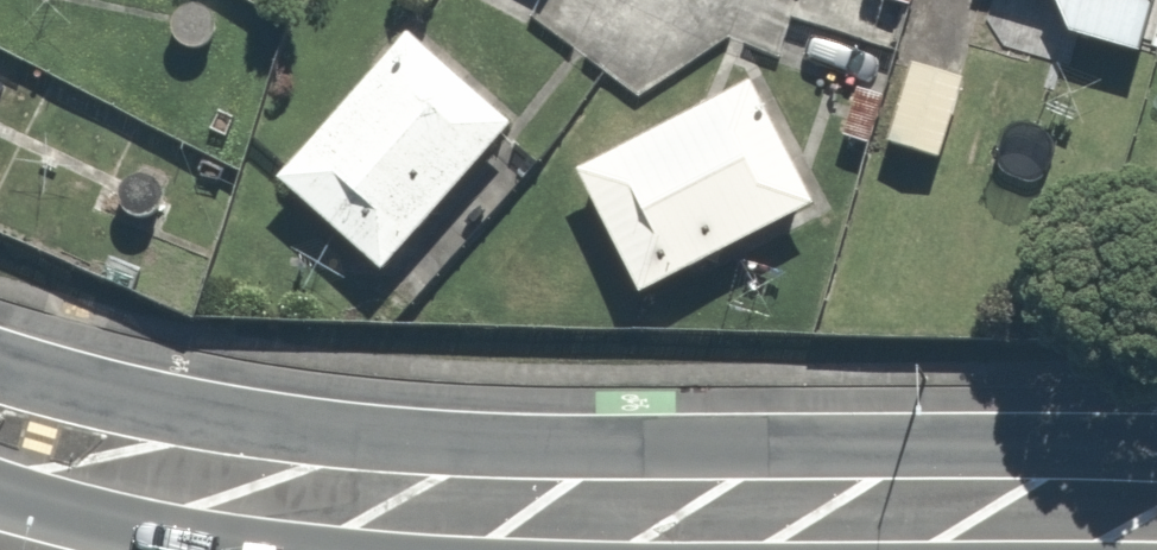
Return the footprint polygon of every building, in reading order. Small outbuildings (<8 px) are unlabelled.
[(1059,31),(1130,48),(1141,0),(1047,0),(1059,31)] [(491,100),(392,17),(261,174),(360,257),(491,100)] [(847,81),(834,130),(938,159),(963,71),(894,52),(883,90),(847,81)] [(809,198),(740,68),(562,162),(630,292),(809,198)]
